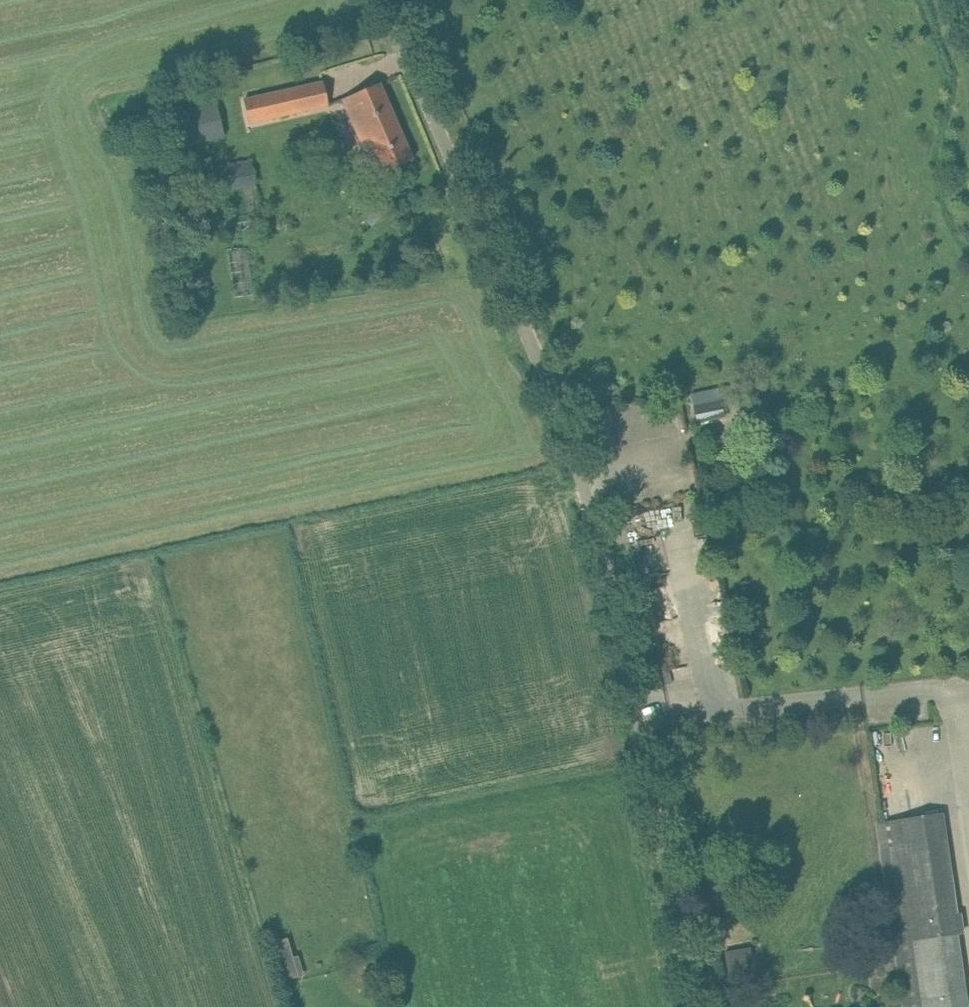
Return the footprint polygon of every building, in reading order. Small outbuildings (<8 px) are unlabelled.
[(322,82),(243,100),(248,123),(327,105),(322,82)] [(370,141),(383,172),(412,159),(379,83),(342,99),(362,144),(370,141)] [(216,103),(183,110),(184,114),(168,117),(174,146),(189,142),(190,145),(224,137),(216,103)] [(253,160),(227,161),(228,188),(254,187),(253,160)] [(717,402),(692,408),(696,427),(721,421),(717,402)] [(957,934),(964,933),(961,912),(957,913),(943,813),(876,822),(902,1006),(968,1006),(957,934)]
